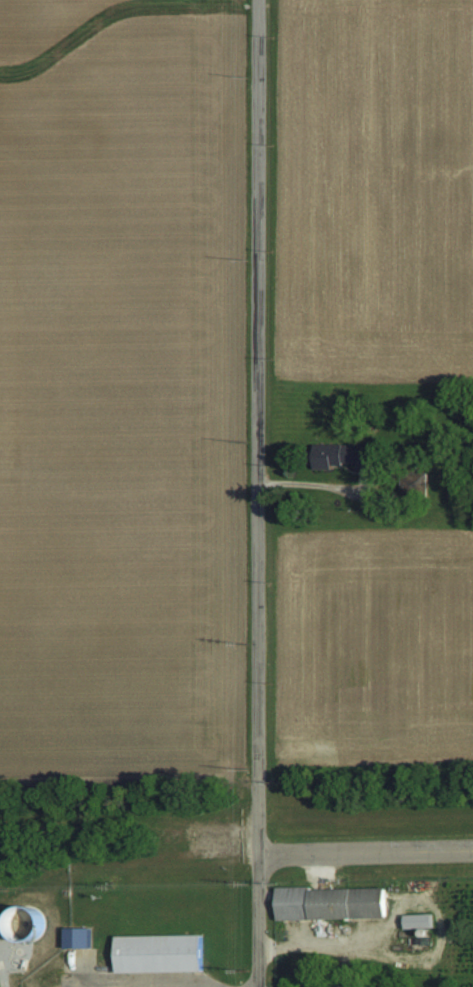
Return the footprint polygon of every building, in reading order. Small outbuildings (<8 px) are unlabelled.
[(315,469),(333,469),(333,463),(357,464),(357,468),(374,469),(375,445),(315,444),(315,469)] [(276,889),(277,922),(385,919),(384,886),(276,889)] [(407,929),(434,929),(434,914),(407,915),(407,929)] [(63,928),(63,946),(92,947),(92,929),(63,928)] [(113,937),(114,972),(201,970),(200,934),(113,937)]
